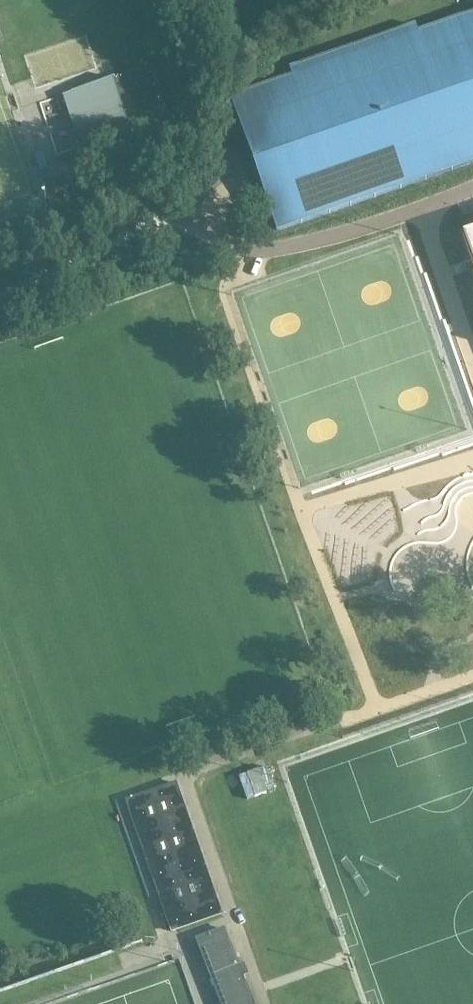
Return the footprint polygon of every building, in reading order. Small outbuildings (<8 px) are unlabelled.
[(417,13),(284,59),(287,67),(228,88),(274,220),(472,150),(472,2),(420,21),(417,13)] [(80,148),(88,145),(168,119),(151,66),(63,95),(80,148)] [(175,782),(125,800),(171,931),(221,913),(175,782)] [(246,974),(242,964),(238,966),(223,928),(198,938),(223,1003),(253,1003),(242,975),(246,974)]
